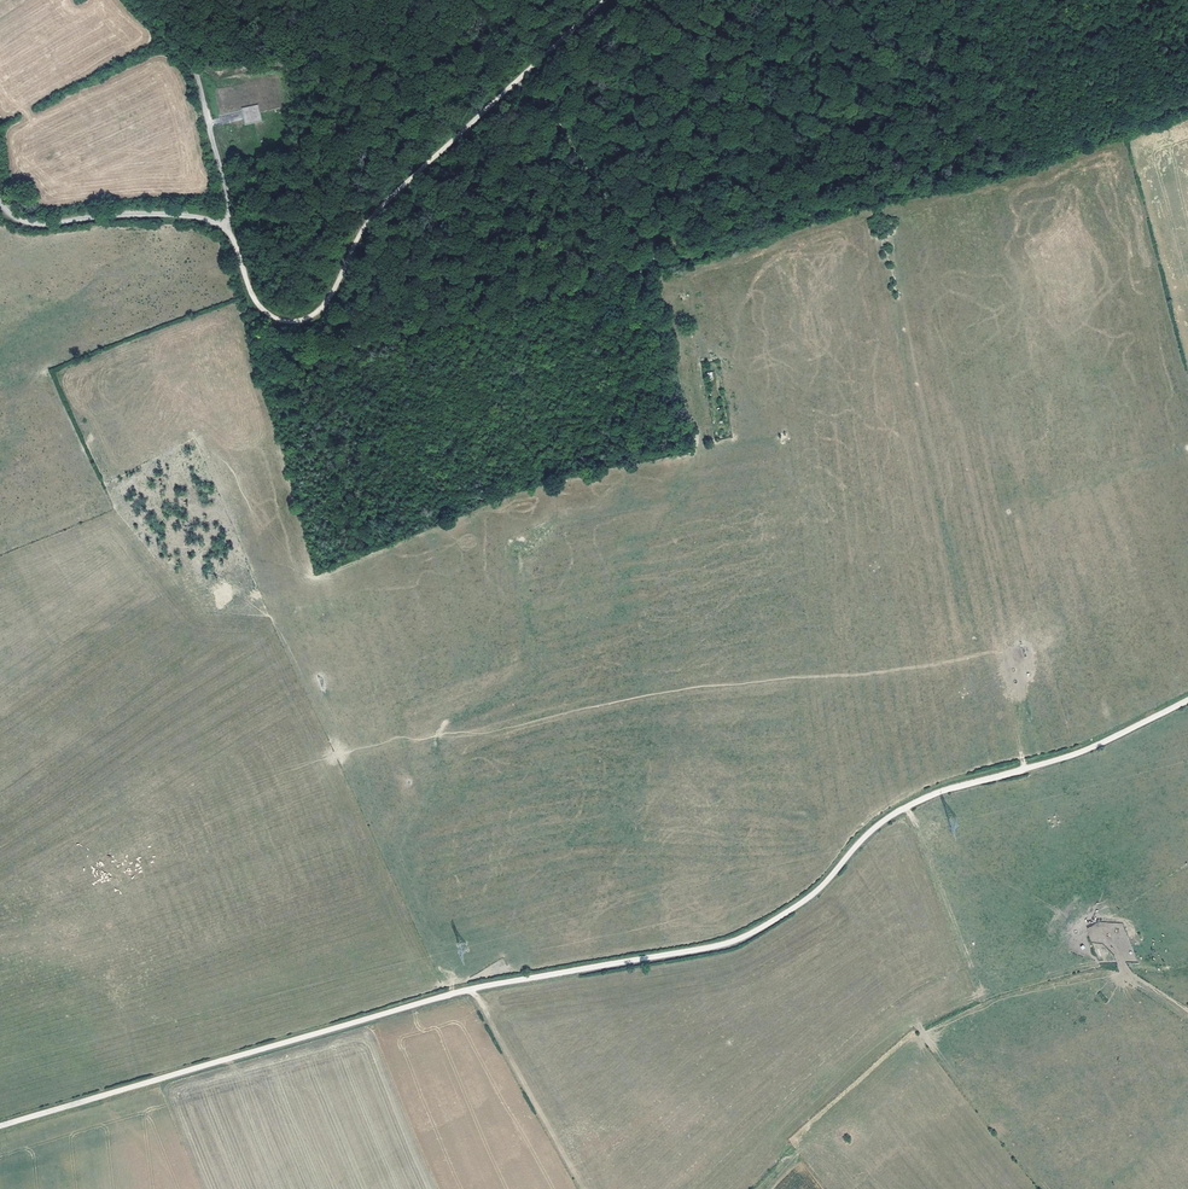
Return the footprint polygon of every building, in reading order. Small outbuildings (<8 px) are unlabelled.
[(258,105),(242,108),(245,124),(262,121),(258,105)]
